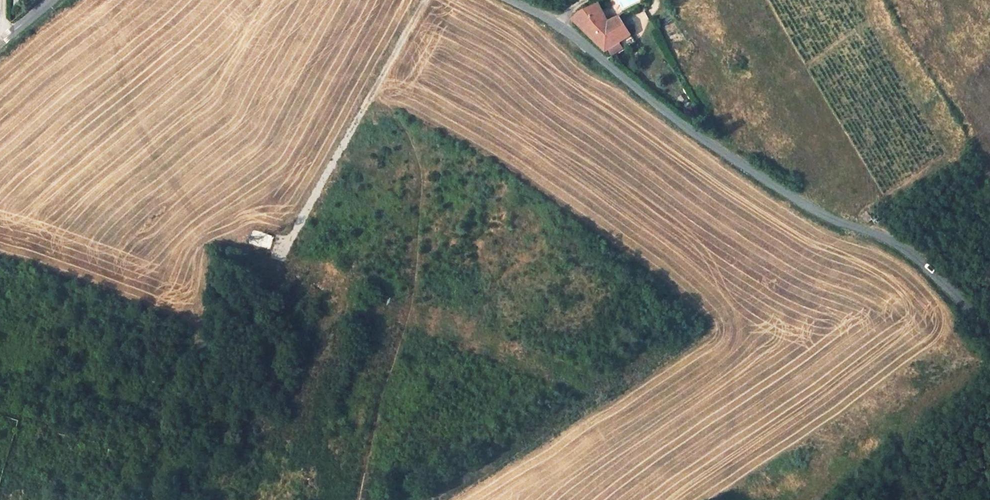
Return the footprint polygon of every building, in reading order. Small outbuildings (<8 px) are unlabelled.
[(576,18),(573,22),(603,52),(609,50),(611,54),(622,48),(620,43),(630,36),(619,18),(609,23),(598,5),(584,12),(576,18)] [(869,223),(877,217),(871,210),(864,214),(869,223)] [(118,452),(110,449),(107,460),(114,462),(118,452)] [(140,456),(129,455),(128,462),(139,463),(140,456)]
